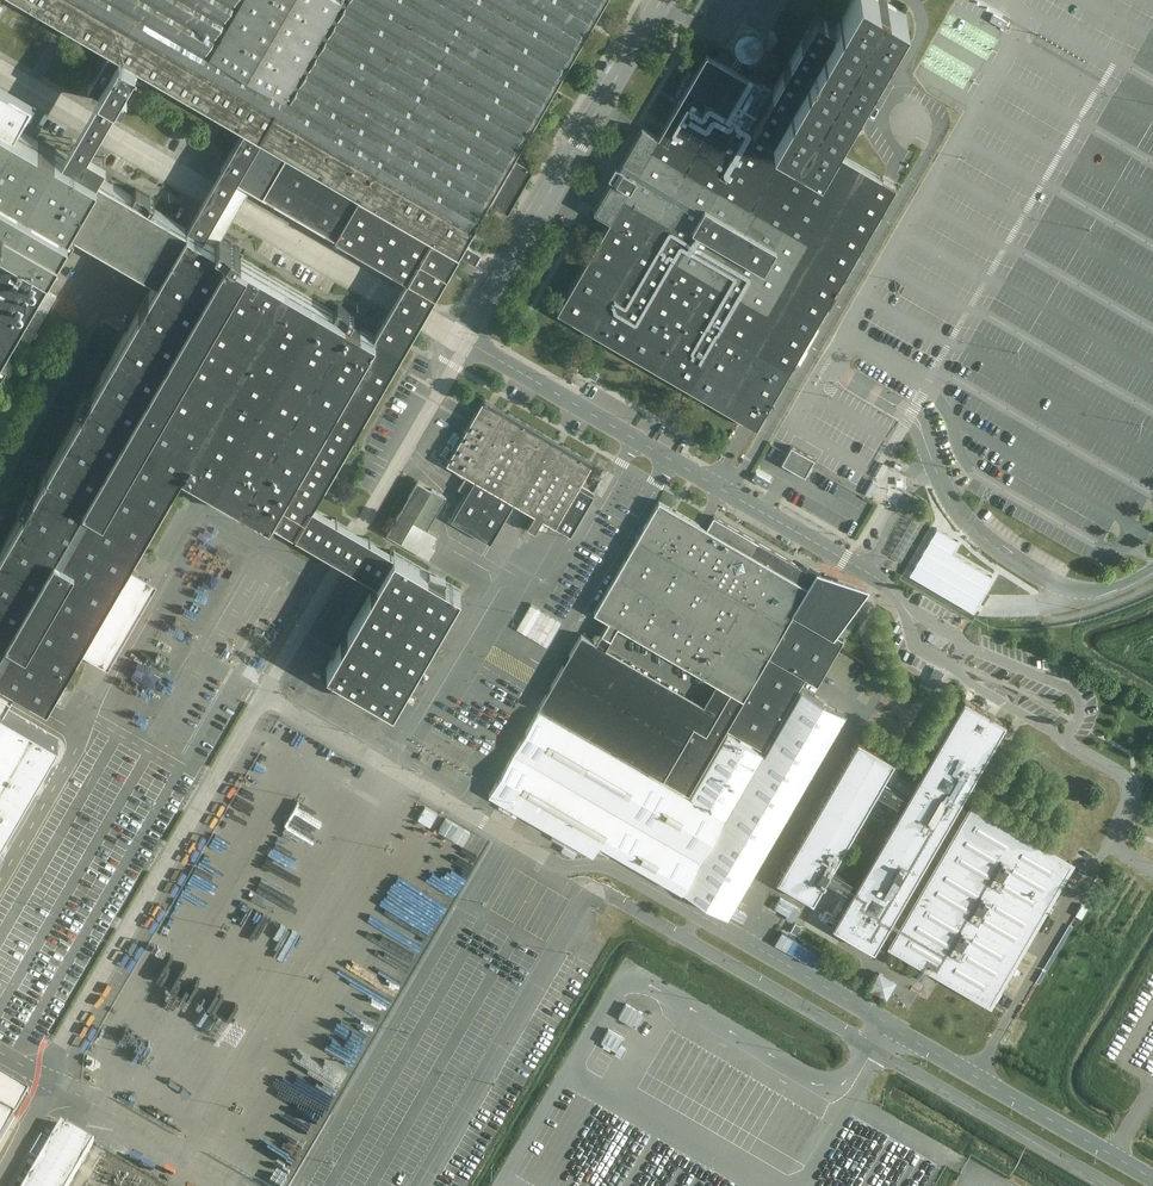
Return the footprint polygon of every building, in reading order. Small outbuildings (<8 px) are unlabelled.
[(108,51),(85,93),(90,96),(86,102),(104,112),(112,116),(139,69),(231,122),(301,0),(19,0),(108,51)] [(231,122),(250,133),(220,185),(214,196),(231,206),(237,195),(246,181),(411,277),(404,291),(398,302),(425,318),(431,307),(459,258),(473,267),(481,256),(465,247),(489,205),(506,215),(532,170),(514,161),(608,0),(301,0),(231,122)] [(758,426),(899,182),(832,142),(905,13),(881,0),(852,0),(837,26),(819,15),(754,119),(732,106),(752,73),(709,49),(658,134),(641,126),(594,208),(610,218),(556,310),(594,332),(687,386),(749,421),(758,426)] [(85,147),(96,128),(102,117),(104,112),(86,102),(84,106),(78,118),(67,137),(0,98),(0,352),(12,332),(6,328),(57,245),(63,249),(79,220),(70,214),(98,171),(104,158),(85,147)] [(213,238),(231,206),(214,196),(196,228),(98,171),(70,214),(79,220),(164,267),(0,553),(0,670),(2,671),(23,683),(49,698),(186,467),(275,516),(345,557),(388,581),(405,552),(362,528),(319,504),(411,340),(425,318),(398,302),(379,335),(213,238)] [(32,342),(58,296),(44,289),(18,335),(32,342)] [(485,397),(447,463),(536,514),(528,526),(536,531),(544,518),(555,525),(593,461),(485,397)] [(814,460),(791,447),(787,454),(781,464),(805,477),(810,468),(811,467),(814,460)] [(883,463),(876,476),(876,477),(881,479),(888,466),(883,464),(883,463)] [(448,496),(421,480),(389,534),(405,541),(416,523),(428,530),(448,496)] [(873,481),(866,494),(871,496),(878,484),(874,481),(873,481)] [(812,564),(808,570),(758,541),(715,517),(709,528),(661,501),(595,614),(610,622),(598,643),(583,634),(541,709),(691,795),(726,733),(764,754),(801,690),(807,679),(820,687),(846,640),(842,638),(838,636),(873,586),(822,569),(812,564)] [(473,592),(405,552),(388,581),(333,673),(400,713),(473,592)] [(530,603),(517,629),(547,645),(561,619),(530,603)] [(59,731),(11,703),(23,683),(2,671),(0,674),(0,833),(59,731)] [(691,795),(541,709),(489,797),(593,858),(599,846),(729,917),(848,718),(801,690),(764,754),(726,733),(691,795)] [(938,756),(912,799),(887,784),(900,762),(860,740),(778,882),(818,904),(830,882),(854,897),(835,928),(880,954),(885,946),(994,1010),(1080,864),(968,799),(1011,724),(970,701),(959,720),(938,756)] [(798,908),(782,898),(778,905),(772,901),(768,906),(790,919),(798,908)] [(886,1000),(896,983),(877,971),(867,987),(886,1000)] [(624,1008),(618,1019),(638,1029),(644,1018),(624,1008)] [(34,1086),(0,1067),(0,1145),(34,1086)] [(92,1142),(60,1123),(23,1185),(66,1185),(92,1142)]
